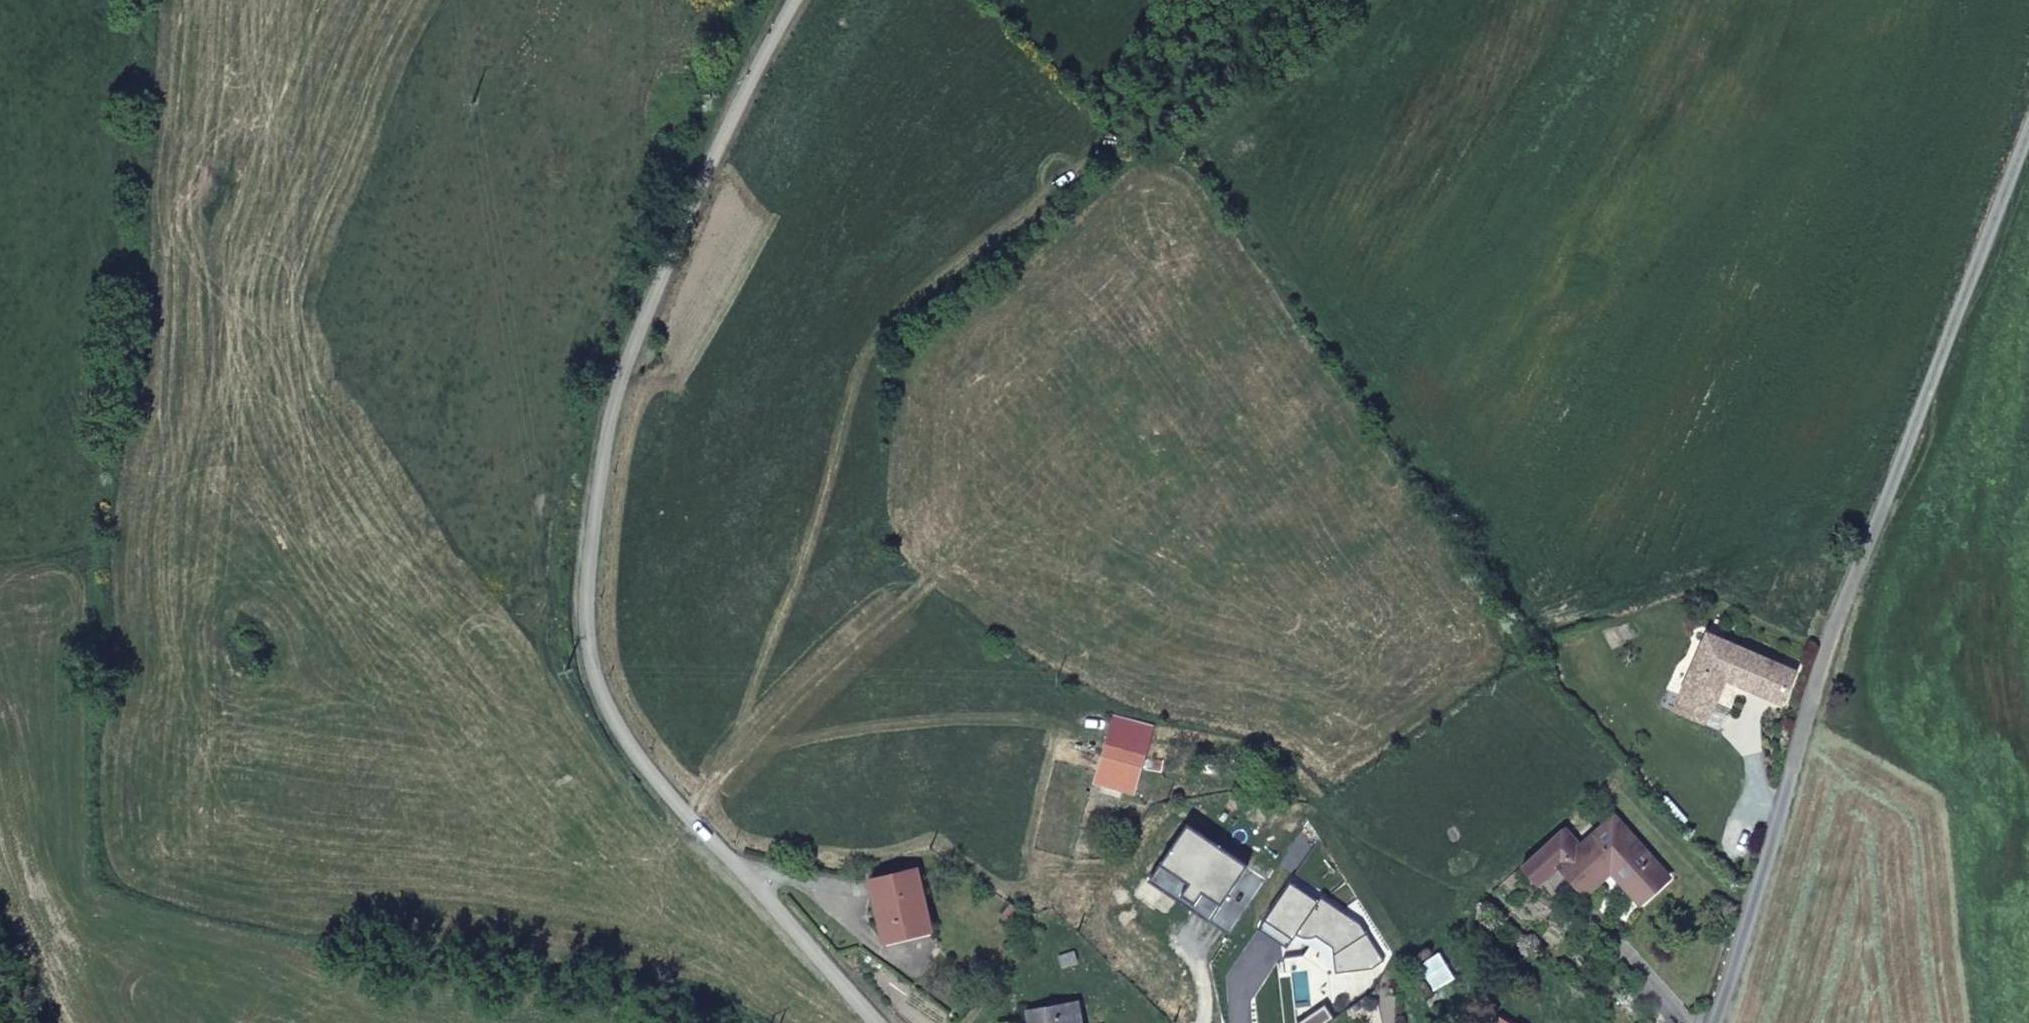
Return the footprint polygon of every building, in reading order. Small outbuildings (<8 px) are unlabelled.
[(1710,629),(1686,694),(1720,707),(1732,680),(1792,706),(1807,670),(1710,629)] [(1686,694),(1680,712),(1713,725),(1720,707),(1686,694)] [(1148,763),(1107,749),(1096,782),(1137,795),(1148,763)] [(1572,874),(1598,903),(1626,880),(1653,913),(1680,890),(1625,828),(1593,856),(1579,839),(1558,857),(1572,874)] [(1552,892),(1572,874),(1558,857),(1537,875),(1552,892)] [(869,884),(884,946),(933,934),(918,873),(869,884)] [(1025,1022),(1076,1022),(1072,998),(1022,1005),(1025,1022)] [(1520,1022),(1539,1022),(1527,1014),(1520,1022)]
